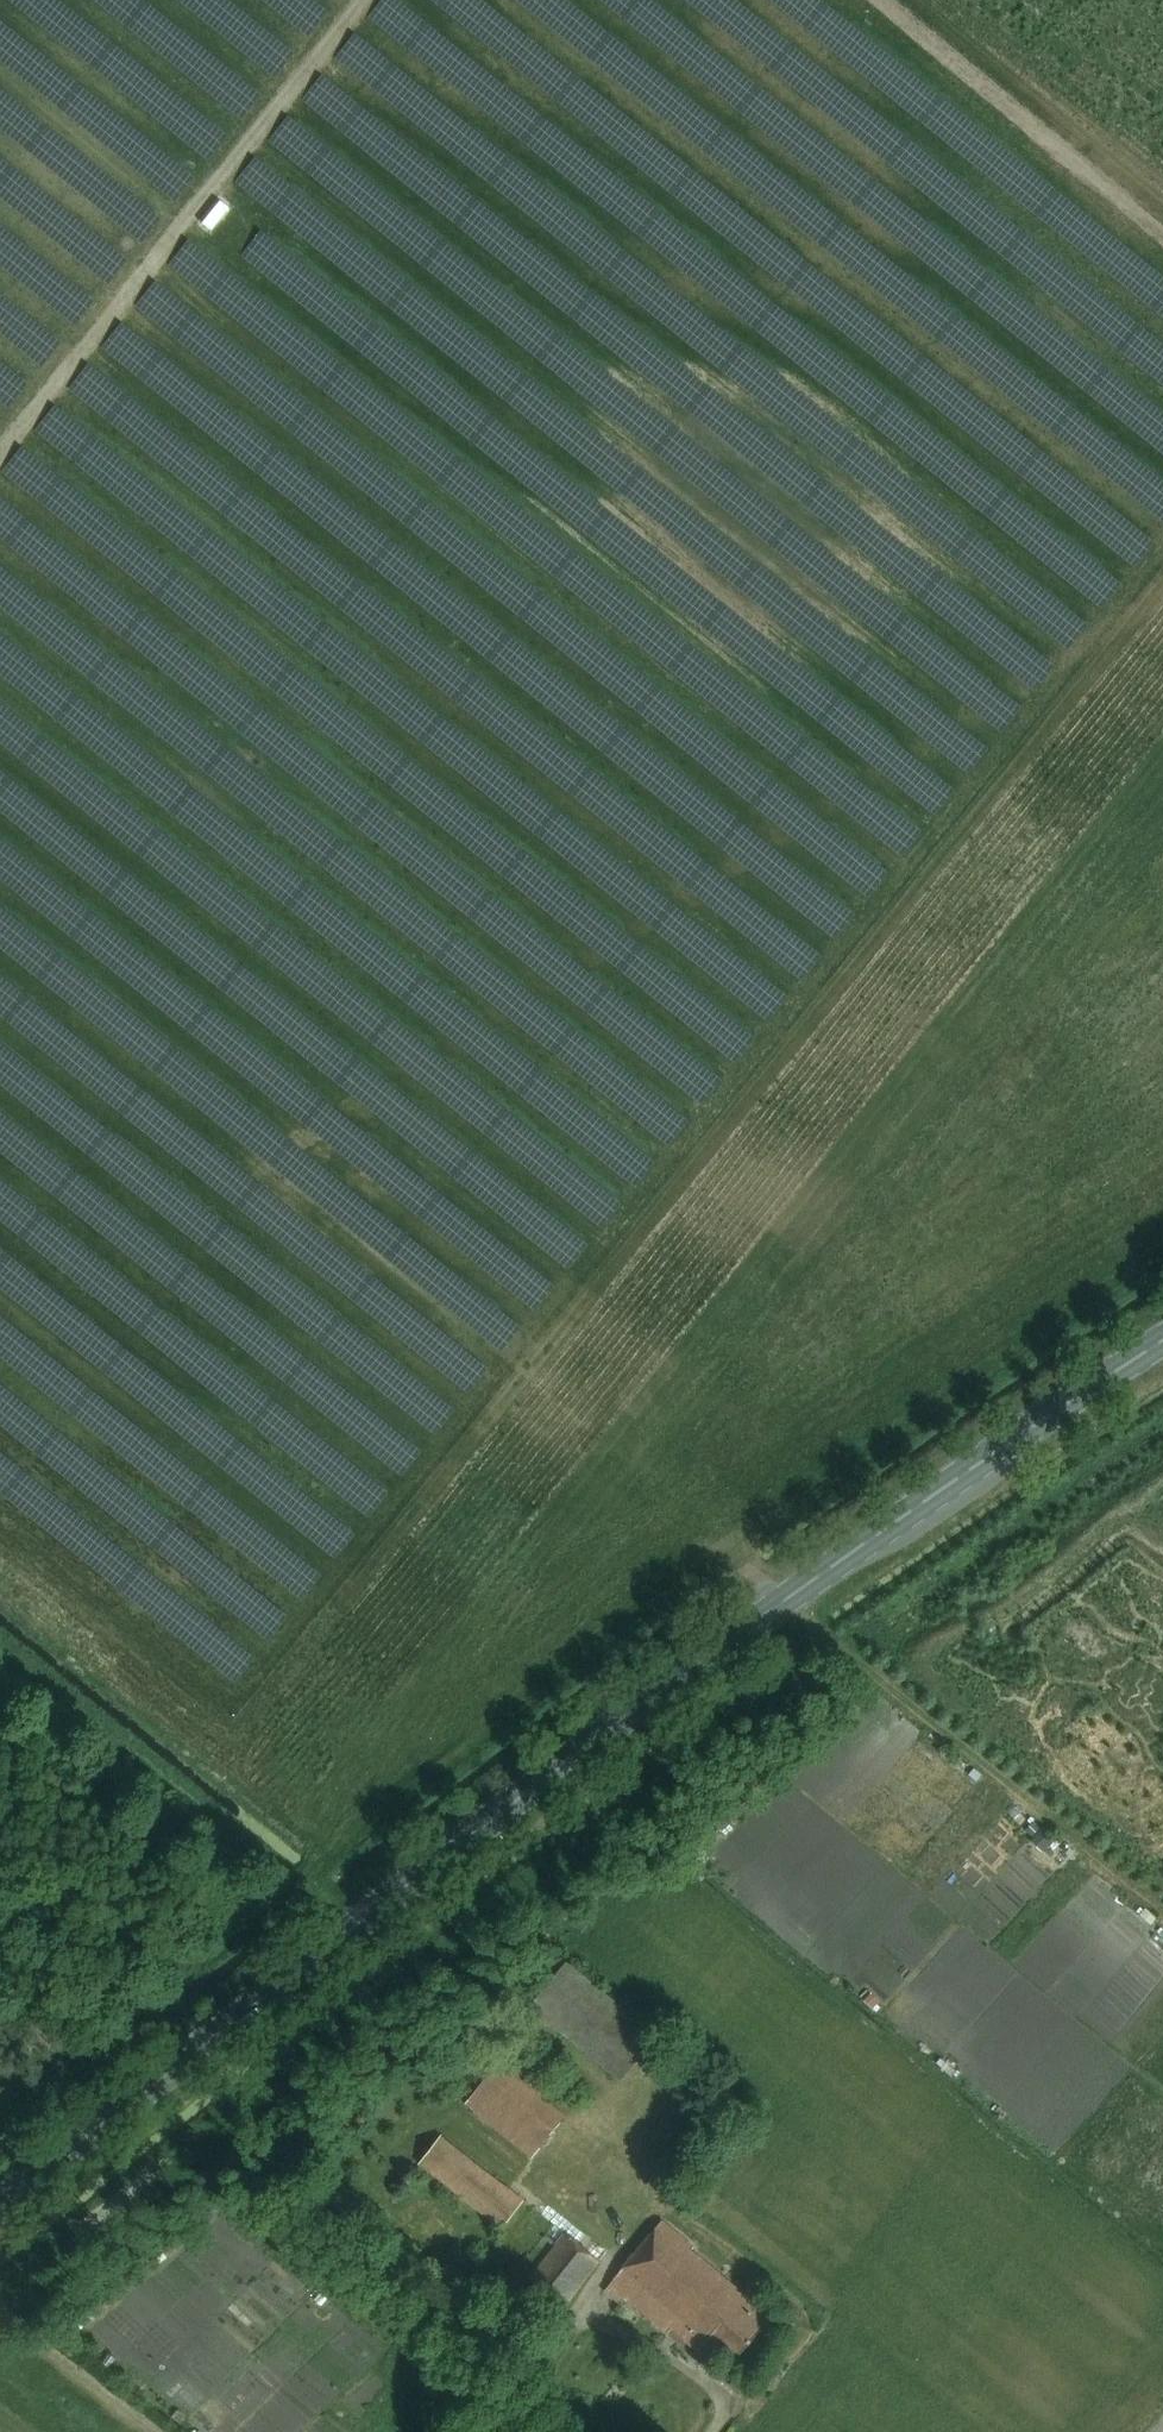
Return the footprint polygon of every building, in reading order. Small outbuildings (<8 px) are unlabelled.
[(620,2078),(656,2033),(566,1961),(530,2006),(620,2078)] [(508,2050),(466,2103),(533,2156),(566,2115),(552,2104),(561,2092),(508,2050)] [(502,2229),(525,2201),(441,2135),(419,2163),(502,2229)] [(737,2358),(768,2321),(754,2309),(758,2305),(736,2286),(738,2284),(663,2220),(614,2277),(615,2279),(607,2288),(622,2301),(626,2296),(682,2344),(687,2340),(699,2350),(711,2336),(737,2358)] [(565,2304),(600,2259),(566,2233),(531,2278),(565,2304)]
